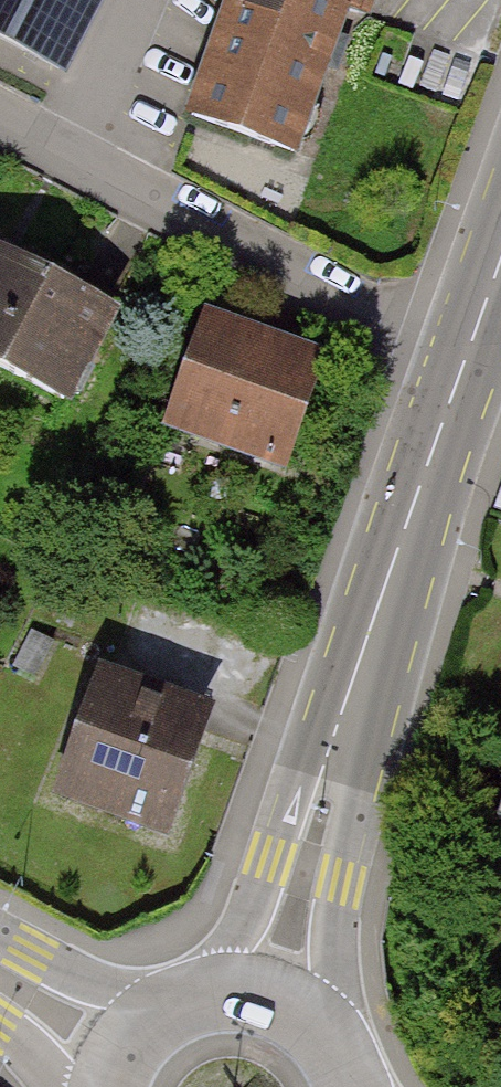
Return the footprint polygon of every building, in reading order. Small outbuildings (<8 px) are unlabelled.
[(65,100),(83,66),(118,0),(0,0),(0,65),(65,100)] [(190,130),(292,167),(343,18),(366,25),(374,0),(237,0),(190,130)] [(63,408),(110,311),(0,258),(0,377),(63,408)] [(202,340),(166,443),(283,485),(319,382),(202,340)] [(57,805),(171,844),(208,736),(94,697),(57,805)]
